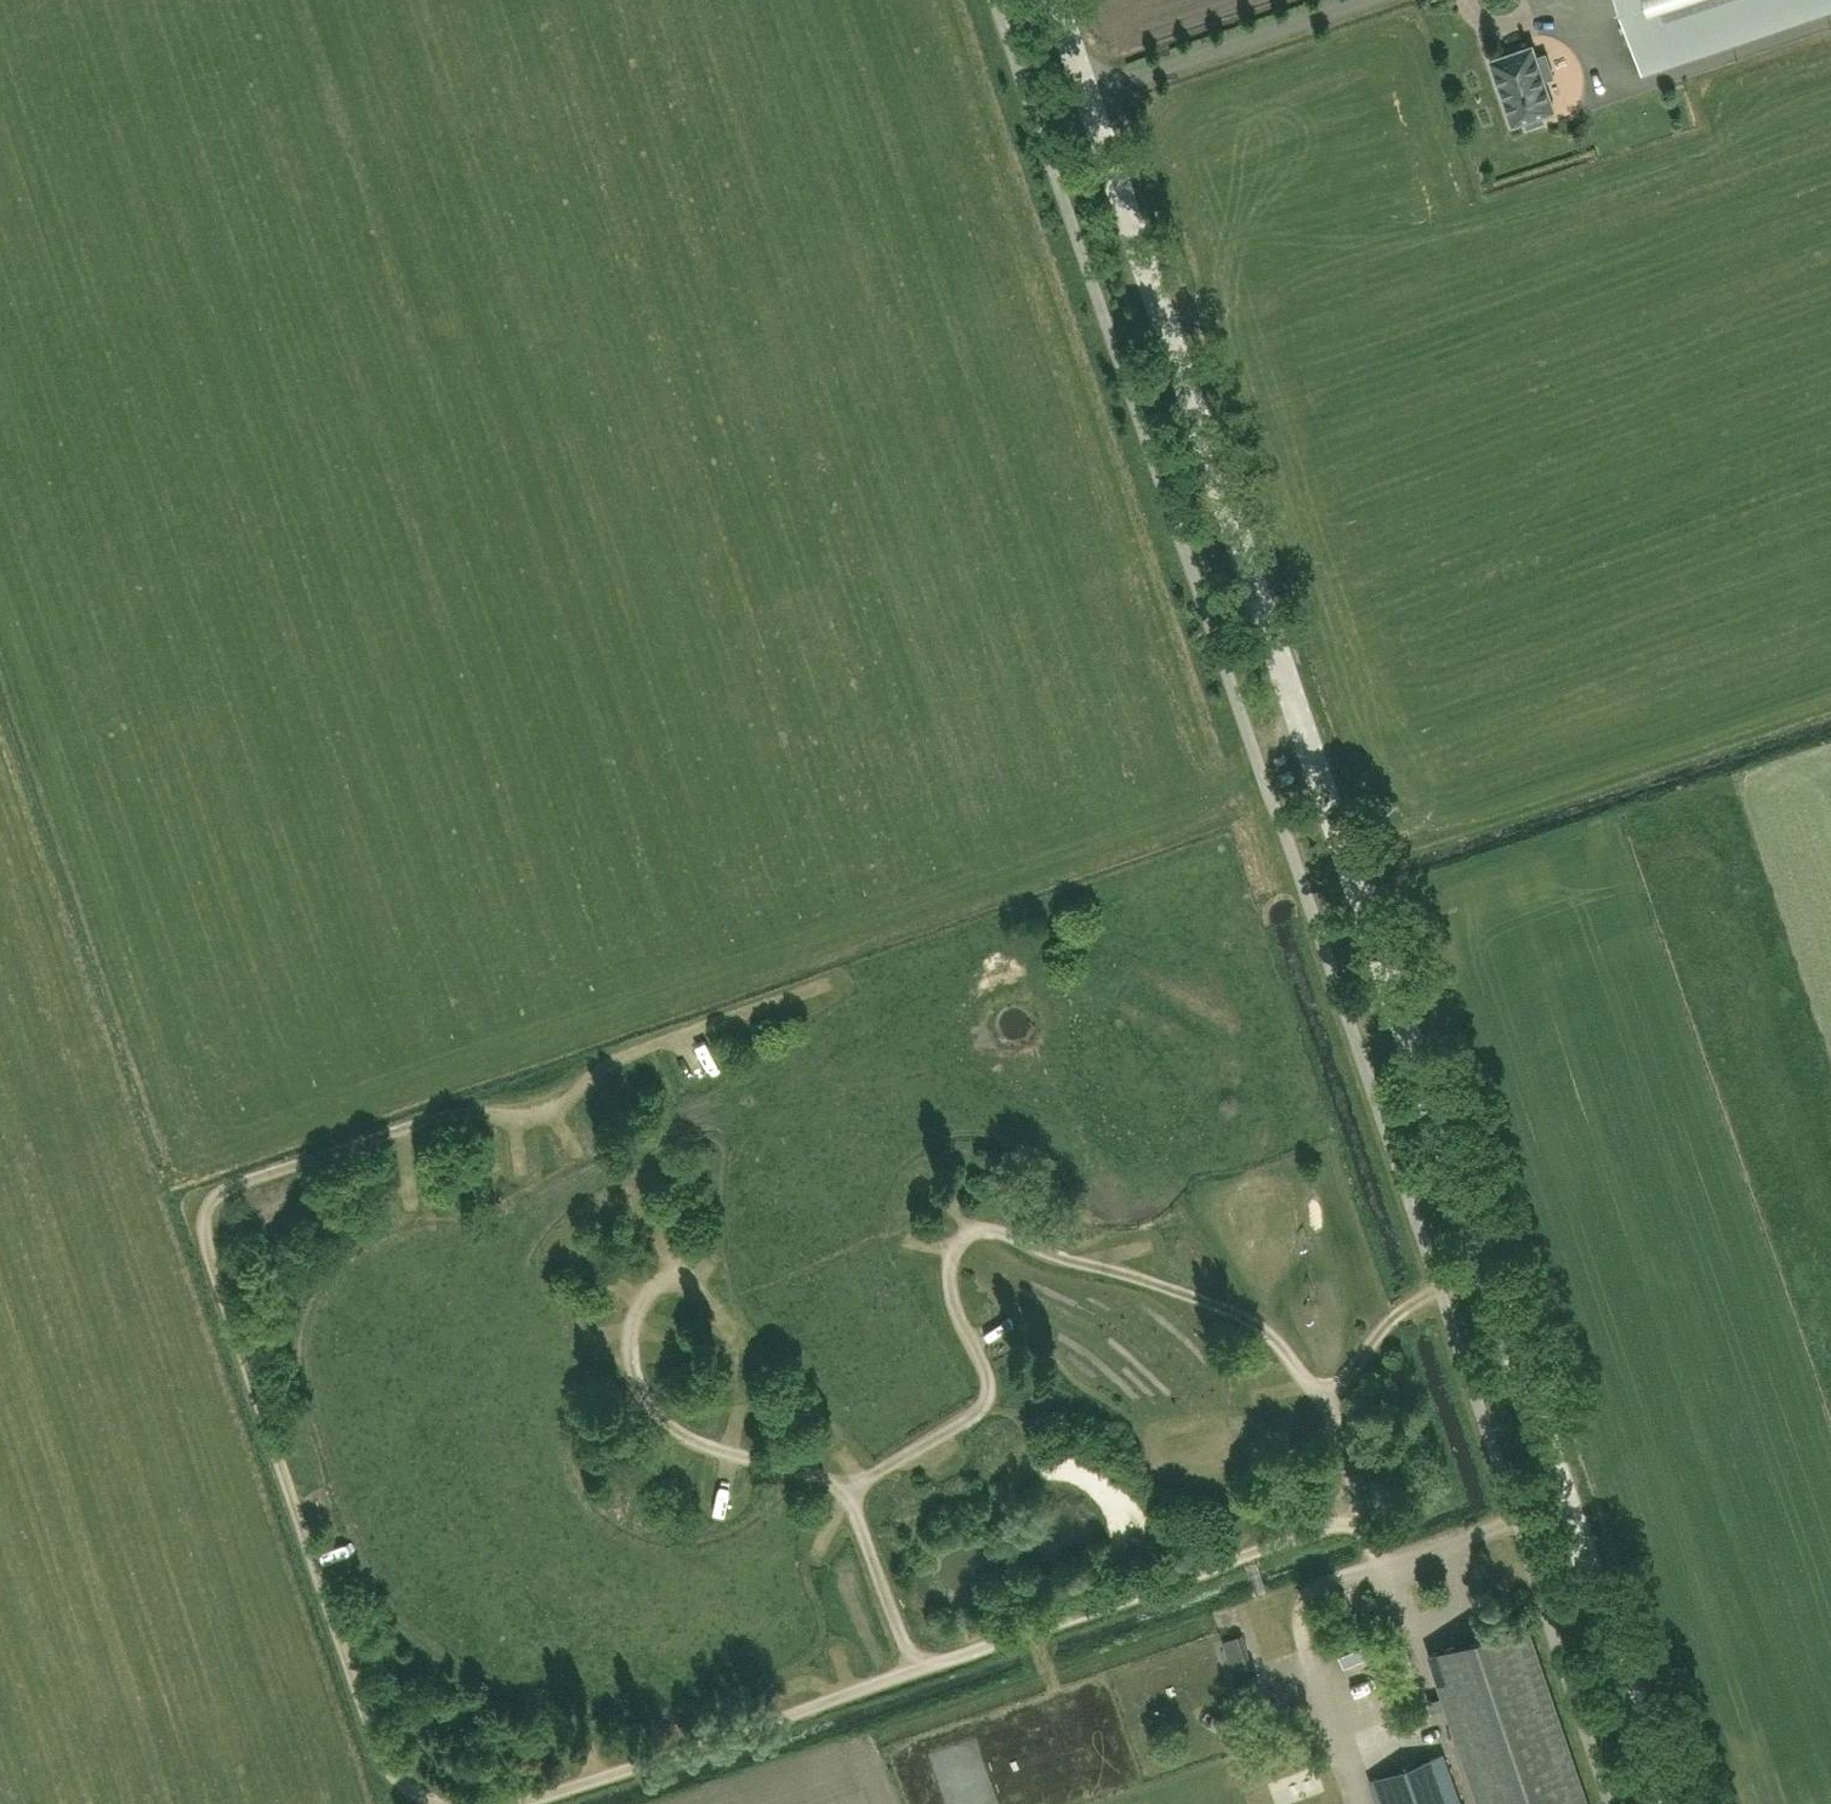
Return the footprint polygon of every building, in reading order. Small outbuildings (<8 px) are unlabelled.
[(1643,71),(1830,7),(1830,0),(1619,0),(1643,71)] [(1532,44),(1491,58),(1513,123),(1525,119),(1528,126),(1544,120),(1542,113),(1554,109),(1544,79),(1554,76),(1546,53),(1536,56),(1532,44)] [(1481,1803),(1589,1803),(1529,1622),(1432,1654),(1481,1803)] [(1222,1642),(1233,1673),(1252,1667),(1242,1635),(1222,1642)] [(1373,1779),(1382,1803),(1461,1803),(1444,1754),(1373,1779)]
